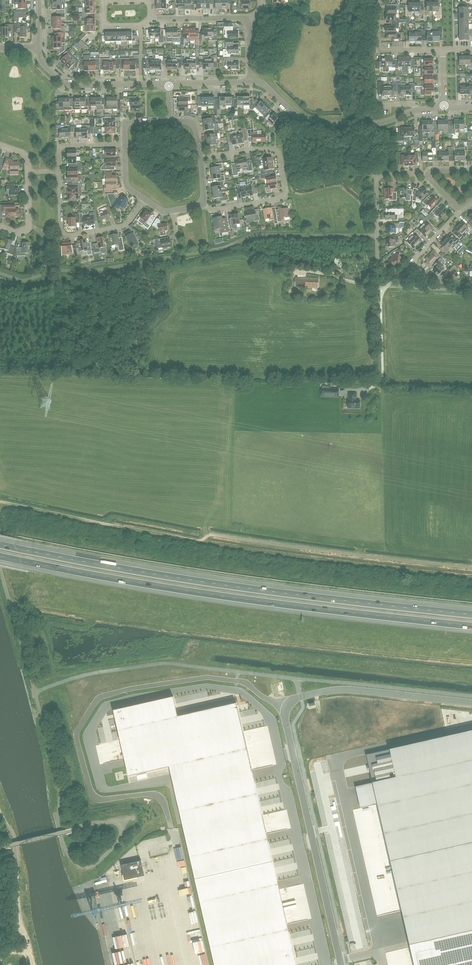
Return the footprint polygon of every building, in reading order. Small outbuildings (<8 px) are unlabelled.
[(185,0),(176,0),(176,1),(178,1),(179,9),(185,9),(185,0)] [(194,0),(185,0),(185,9),(191,9),(191,5),(194,5),(194,0)] [(194,5),(197,5),(197,9),(203,8),(203,0),(194,0),(194,5)] [(222,8),(228,8),(228,4),(231,4),(231,0),(222,0),(222,8)] [(238,5),(242,4),(242,8),(250,8),(250,2),(245,2),(245,0),(238,0),(238,5)] [(415,3),(415,12),(418,12),(418,14),(421,14),(421,20),(424,20),(424,16),(424,10),(421,10),(421,3),(420,3),(420,2),(415,2),(415,3)] [(59,13),(65,13),(65,8),(62,8),(62,3),(53,4),(53,5),(51,5),(51,10),(53,10),(59,10),(59,13)] [(415,12),(415,3),(409,3),(409,10),(406,10),(406,16),(412,16),(412,12),(415,12)] [(433,11),(433,3),(427,3),(427,10),(424,10),(424,16),(430,16),(430,11),(433,11)] [(439,3),(433,3),(433,11),(436,11),(436,16),(442,16),(442,10),(439,10),(439,3)] [(15,4),(15,13),(22,13),(22,10),(22,9),(27,9),(27,6),(25,6),(25,4),(15,4)] [(400,10),(400,5),(394,5),(394,8),(387,8),(387,14),(386,14),(396,14),(396,10),(400,10)] [(88,14),(95,14),(95,13),(95,12),(95,11),(95,10),(95,7),(86,8),(82,8),(82,17),(88,17),(88,14)] [(53,17),(53,23),(62,23),(62,17),(65,17),(65,14),(59,14),(59,17),(53,17)] [(393,23),(399,23),(399,18),(395,18),(395,14),(396,14),(386,14),(386,20),(393,20),(393,23)] [(88,17),(82,17),(82,22),(86,22),(86,26),(95,26),(95,19),(89,19),(88,17)] [(59,32),(60,32),(65,32),(65,26),(62,26),(62,23),(53,23),(53,29),(59,29),(59,32)] [(386,33),(397,32),(396,32),(396,29),(399,29),(399,23),(393,23),(393,26),(386,26),(386,33)] [(26,37),(26,28),(27,28),(27,24),(15,25),(15,33),(19,33),(20,37),(25,37),(25,38),(26,37)] [(2,27),(2,38),(2,37),(8,37),(8,33),(12,33),(12,25),(5,25),(5,27),(2,27)] [(95,32),(95,26),(86,26),(83,26),(83,32),(85,32),(85,34),(87,34),(88,34),(88,32),(95,32)] [(208,28),(208,38),(208,41),(217,40),(217,29),(214,29),(214,28),(213,28),(213,26),(209,26),(209,28),(208,28)] [(228,38),(239,38),(239,31),(233,31),(232,30),(232,26),(224,27),(224,30),(225,30),(225,34),(228,37),(228,38)] [(172,42),(172,38),(172,28),(167,29),(167,36),(164,36),(164,42),(172,42)] [(172,28),(172,38),(178,38),(178,39),(181,39),(181,37),(181,36),(178,36),(178,28),(172,28)] [(190,39),(190,29),(187,29),(187,28),(184,28),(184,37),(181,37),(181,39),(181,45),(184,45),(184,40),(186,40),(186,39),(190,39)] [(196,45),(199,45),(199,29),(196,30),(196,28),(193,28),(192,29),(190,29),(190,39),(190,41),(194,41),(194,40),(196,40),(196,45)] [(208,38),(208,28),(202,28),(202,34),(199,34),(199,40),(202,40),(202,38),(208,38)] [(155,39),(155,29),(150,29),(150,36),(146,36),(146,43),(152,42),(152,39),(155,39)] [(164,42),(164,36),(161,36),(161,29),(155,29),(155,39),(158,39),(159,43),(164,43),(164,42)] [(409,42),(415,42),(415,33),(412,33),(412,30),(411,29),(406,29),(406,35),(409,35),(409,42)] [(418,33),(415,33),(415,42),(421,42),(421,35),(424,35),(424,29),(418,29),(418,33)] [(424,29),(424,35),(427,35),(427,42),(433,42),(433,32),(430,33),(430,29),(424,29)] [(439,32),(433,32),(433,42),(439,41),(439,39),(442,39),(442,29),(439,29),(439,32)] [(111,41),(111,32),(105,33),(105,36),(102,36),(102,42),(107,42),(107,43),(108,43),(110,43),(110,41),(111,41)] [(127,32),(127,41),(135,41),(135,35),(132,35),(132,32),(127,32)] [(393,42),(394,42),(400,42),(400,36),(397,36),(397,32),(386,33),(387,33),(387,39),(393,39),(393,42)] [(53,43),(62,42),(65,42),(65,34),(60,34),(60,33),(54,33),(54,37),(53,37),(52,37),(52,38),(52,41),(53,41),(53,43)] [(62,45),(62,42),(53,43),(53,48),(60,48),(60,54),(65,50),(65,45),(62,45)] [(228,54),(239,54),(239,47),(233,47),(232,46),(232,42),(225,42),(225,50),(228,52),(228,54)] [(65,57),(62,60),(61,61),(65,65),(71,59),(69,57),(71,55),(67,51),(63,55),(65,57)] [(214,57),(211,57),(211,59),(209,59),(209,56),(208,56),(209,69),(214,69),(214,62),(217,62),(217,55),(214,55),(214,57)] [(203,69),(209,69),(208,56),(203,56),(200,56),(200,63),(203,63),(203,69)] [(172,59),(173,69),(178,69),(178,60),(181,60),(181,57),(176,57),(176,59),(172,59)] [(185,69),(190,69),(190,59),(185,59),(185,57),(181,57),(181,61),(185,61),(185,69)] [(196,61),(199,61),(199,57),(190,57),(190,59),(190,69),(196,69),(196,61)] [(233,62),(233,57),(224,57),(224,61),(226,61),(226,65),(228,68),(228,69),(239,69),(239,62),(234,62),(233,62)] [(386,58),(386,72),(389,72),(389,67),(392,67),(392,68),(395,68),(395,69),(395,66),(395,59),(392,59),(392,58),(389,58),(389,57),(386,57),(386,58)] [(405,72),(405,57),(398,58),(398,66),(395,66),(395,69),(399,69),(398,67),(401,67),(402,72),(405,72)] [(414,68),(414,65),(411,65),(411,57),(405,57),(405,72),(408,72),(408,66),(411,66),(411,68),(414,68)] [(124,64),(124,69),(124,70),(130,70),(130,61),(130,58),(126,58),(121,59),(121,64),(124,64)] [(130,58),(130,61),(130,70),(136,70),(136,64),(140,64),(139,58),(130,58)] [(386,72),(386,58),(379,58),(379,61),(376,61),(376,69),(380,68),(379,67),(383,67),(383,72),(386,72)] [(71,59),(65,65),(69,69),(73,65),(77,68),(79,62),(77,60),(75,63),(71,59)] [(90,71),(90,62),(87,62),(87,59),(81,59),(81,65),(84,65),(84,71),(90,71)] [(90,59),(90,62),(90,71),(96,71),(96,65),(99,65),(99,59),(90,59)] [(110,70),(110,62),(107,62),(107,59),(101,59),(101,64),(104,64),(104,71),(110,70)] [(113,62),(110,62),(110,70),(110,71),(111,72),(114,71),(114,70),(116,70),(116,64),(119,64),(119,59),(113,59),(113,62)] [(425,68),(427,68),(427,65),(433,65),(433,59),(424,59),(424,63),(421,63),(421,68),(425,68)] [(427,77),(427,74),(433,74),(433,68),(427,68),(425,68),(421,68),(421,77),(425,77),(427,77)] [(434,83),(433,77),(427,77),(425,77),(425,80),(421,81),(421,86),(425,86),(427,86),(427,83),(434,83)] [(394,91),(397,91),(396,80),(393,81),(393,84),(391,84),(391,87),(388,87),(388,96),(390,96),(390,97),(394,97),(394,91)] [(406,83),(402,83),(402,82),(401,82),(401,81),(400,80),(396,80),(397,91),(400,91),(400,97),(404,97),(404,96),(406,95),(406,86),(406,83)] [(382,96),(388,96),(388,87),(384,87),(384,82),(378,82),(378,90),(382,89),(382,96)] [(466,94),(466,86),(460,86),(460,82),(457,82),(458,89),(460,89),(460,95),(466,94)] [(406,86),(406,95),(412,95),(412,90),(415,90),(415,83),(409,83),(409,86),(406,86)] [(431,86),(427,86),(425,86),(425,89),(421,90),(422,95),(425,95),(425,96),(432,96),(432,92),(434,92),(434,86),(431,86)] [(231,109),(235,109),(235,105),(232,105),(232,95),(226,96),(226,106),(231,105),(231,109)] [(244,105),(243,95),(237,95),(237,104),(235,105),(235,109),(238,109),(238,105),(244,105)] [(250,109),(251,109),(253,104),(250,104),(249,95),(243,95),(244,105),(249,105),(250,105),(250,109)] [(179,105),(188,105),(188,101),(191,101),(191,96),(184,96),(184,99),(179,99),(179,105)] [(217,109),(217,105),(214,105),(214,96),(208,96),(208,106),(214,106),(214,110),(217,109)] [(220,105),(217,105),(217,109),(220,109),(220,106),(226,106),(226,96),(219,96),(220,105)] [(104,109),(112,109),(112,97),(107,98),(107,104),(104,104),(104,109)] [(117,97),(112,97),(112,109),(117,109),(118,110),(120,110),(120,107),(118,107),(117,97)] [(130,106),(141,106),(140,106),(140,100),(136,100),(136,97),(128,97),(128,101),(129,102),(130,102),(130,106)] [(64,110),(64,98),(59,98),(59,102),(56,102),(56,108),(59,108),(59,110),(64,110)] [(69,98),(64,98),(64,110),(72,110),(72,101),(70,101),(69,98)] [(75,101),(72,101),(72,110),(80,110),(80,98),(75,98),(75,101)] [(88,110),(88,108),(88,102),(86,102),(85,98),(80,98),(80,110),(88,110)] [(91,102),(88,102),(88,108),(91,108),(91,107),(96,106),(96,98),(91,98),(91,102)] [(101,98),(96,98),(96,106),(96,109),(104,109),(104,104),(102,105),(101,98)] [(253,110),(255,107),(255,108),(259,112),(266,104),(262,100),(256,107),(253,104),(251,109),(253,110)] [(269,115),(267,113),(271,109),(266,104),(259,112),(264,116),(263,117),(265,119),(269,115)] [(185,111),(185,114),(185,116),(188,116),(189,116),(190,116),(191,117),(191,109),(188,109),(188,105),(179,105),(179,111),(185,111)] [(267,121),(268,120),(272,124),(279,117),(275,113),(271,117),(269,115),(265,119),(267,121)] [(203,120),(204,125),(216,123),(215,116),(210,116),(210,119),(203,120)] [(106,123),(106,127),(116,127),(116,120),(110,121),(110,118),(103,118),(103,123),(106,123)] [(448,132),(448,134),(451,134),(451,127),(448,127),(448,121),(448,119),(444,120),(444,121),(443,121),(443,131),(445,131),(446,132),(448,132)] [(459,121),(458,121),(458,119),(455,119),(455,121),(454,121),(454,127),(451,127),(451,134),(455,134),(455,133),(459,133),(459,129),(459,121)] [(427,121),(427,133),(430,133),(432,130),(432,133),(435,133),(435,134),(435,128),(432,128),(432,121),(431,121),(431,120),(428,120),(428,121),(427,121)] [(423,141),(422,132),(427,132),(427,133),(427,121),(422,121),(422,131),(419,131),(419,141),(423,141)] [(443,131),(443,121),(438,121),(438,128),(435,128),(435,134),(439,134),(439,131),(443,131)] [(464,128),(464,121),(459,121),(459,129),(464,129),(464,132),(467,132),(467,128),(464,128)] [(216,123),(204,125),(205,131),(214,129),(214,132),(219,131),(218,126),(213,127),(213,124),(216,123)] [(85,128),(82,128),(82,138),(88,138),(87,131),(90,131),(90,127),(90,125),(85,125),(85,128)] [(65,138),(65,128),(60,128),(60,126),(57,126),(57,132),(60,132),(60,138),(65,138)] [(82,138),(82,128),(77,128),(77,126),(73,127),(74,132),(76,132),(77,138),(82,138)] [(74,132),(73,127),(71,127),(71,128),(65,128),(65,138),(71,138),(71,132),(74,132)] [(240,135),(237,136),(238,144),(244,143),(243,136),(247,135),(246,127),(242,128),(242,130),(239,131),(240,135)] [(408,137),(408,128),(402,128),(402,133),(398,133),(398,141),(404,141),(404,137),(408,137)] [(415,128),(408,128),(408,137),(412,137),(412,139),(418,139),(418,132),(415,133),(415,128)] [(251,129),(247,130),(248,137),(252,137),(253,137),(253,142),(266,141),(266,140),(267,139),(267,137),(266,136),(266,134),(258,135),(258,134),(258,131),(254,132),(254,131),(251,131),(251,129)] [(207,141),(218,139),(218,134),(220,133),(219,131),(214,132),(215,134),(206,136),(207,141)] [(238,144),(237,136),(234,136),(233,132),(226,133),(227,139),(231,138),(233,145),(238,144)] [(218,139),(207,141),(208,146),(215,145),(216,147),(218,147),(218,145),(217,145),(216,140),(218,139)] [(460,152),(460,149),(454,149),(454,147),(451,147),(452,154),(454,154),(454,161),(460,161),(460,152)] [(460,152),(460,161),(465,161),(465,151),(468,151),(467,147),(464,147),(465,149),(463,148),(461,148),(460,149),(460,152)] [(428,153),(428,161),(433,161),(433,155),(436,155),(436,148),(432,148),(432,152),(428,153)] [(436,148),(436,155),(438,155),(438,161),(444,161),(444,149),(439,149),(439,148),(436,148)] [(101,160),(109,160),(109,156),(116,156),(116,150),(106,150),(106,154),(101,154),(101,160)] [(415,156),(409,156),(409,166),(415,166),(415,160),(418,160),(418,153),(415,153),(415,156)] [(409,166),(409,156),(402,156),(402,154),(399,154),(399,160),(402,160),(402,166),(409,166)] [(260,166),(264,165),(274,163),(274,161),(272,160),(272,158),(264,159),(263,156),(257,157),(258,165),(260,166)] [(75,163),(75,166),(82,166),(81,163),(80,163),(80,161),(77,161),(77,157),(68,157),(68,163),(75,163)] [(18,174),(18,171),(18,170),(19,170),(19,166),(18,166),(18,162),(13,162),(13,161),(11,161),(11,160),(6,158),(3,168),(6,169),(7,166),(10,167),(10,175),(18,174)] [(241,159),(243,169),(245,168),(247,171),(249,171),(253,171),(252,165),(248,165),(247,158),(241,159)] [(243,169),(241,159),(235,160),(237,168),(232,169),(233,176),(238,175),(238,173),(241,172),(240,169),(243,169)] [(101,170),(110,170),(109,166),(116,166),(116,160),(109,160),(101,160),(106,160),(106,164),(104,164),(101,167),(101,170)] [(222,163),(216,164),(217,167),(211,168),(211,170),(211,171),(211,173),(212,174),(220,172),(220,170),(221,169),(223,168),(222,163)] [(274,163),(264,165),(264,168),(262,169),(261,170),(262,175),(268,174),(267,170),(274,169),(273,166),(274,165),(274,163)] [(68,175),(78,175),(78,171),(82,171),(82,166),(75,166),(75,169),(68,169),(68,170),(67,170),(67,172),(68,173),(68,175)] [(106,179),(106,182),(117,182),(116,176),(112,176),(112,175),(111,175),(111,172),(104,172),(104,179),(106,179)] [(220,172),(212,174),(211,175),(212,177),(212,178),(213,180),(219,179),(219,182),(225,181),(224,176),(222,176),(221,175),(220,172)] [(267,178),(268,184),(276,182),(277,181),(277,179),(276,179),(275,177),(269,178),(269,174),(261,176),(262,179),(267,178)] [(75,181),(75,184),(84,184),(84,181),(81,179),(78,179),(78,175),(68,175),(68,178),(68,179),(68,180),(68,181),(68,182),(75,181)] [(117,182),(106,182),(106,185),(104,185),(104,192),(111,192),(111,189),(112,189),(112,188),(117,188),(117,182)] [(224,188),(223,182),(218,183),(218,186),(212,187),(213,193),(222,191),(221,189),(224,188)] [(276,182),(268,184),(268,187),(268,188),(265,188),(266,193),(272,192),(271,189),(277,188),(277,186),(278,185),(277,183),(276,182)] [(68,194),(78,194),(82,194),(82,187),(82,184),(84,184),(75,184),(74,184),(74,187),(68,187),(68,194)] [(242,197),(248,196),(246,187),(246,185),(240,186),(240,184),(237,185),(238,188),(240,188),(242,197)] [(19,189),(15,189),(15,186),(6,186),(6,193),(10,193),(10,196),(19,196),(19,189)] [(405,201),(410,201),(410,195),(407,195),(407,188),(400,189),(400,198),(404,198),(405,199),(405,201)] [(413,196),(412,200),(416,201),(417,198),(418,198),(421,200),(428,193),(422,188),(419,191),(417,191),(418,189),(413,188),(412,196),(413,196)] [(388,200),(389,200),(397,200),(397,194),(394,194),(393,193),(393,189),(385,189),(385,199),(388,199),(388,200)] [(222,191),(213,193),(214,199),(220,198),(221,201),(228,200),(228,196),(226,197),(225,195),(223,195),(222,194),(222,191)] [(78,194),(68,194),(68,201),(74,201),(74,202),(71,202),(71,204),(80,204),(80,197),(78,197),(78,194)] [(128,200),(128,199),(128,198),(127,197),(126,197),(125,197),(125,198),(123,196),(120,200),(119,200),(115,197),(111,201),(114,203),(113,205),(118,209),(120,206),(123,208),(124,207),(125,208),(127,205),(126,204),(128,200)] [(425,200),(422,202),(426,206),(427,206),(429,205),(431,208),(437,201),(432,197),(427,202),(425,200)] [(0,206),(0,218),(11,218),(11,217),(19,216),(19,213),(18,213),(18,209),(14,209),(14,205),(0,206)] [(100,212),(103,222),(110,220),(108,214),(111,212),(109,206),(104,208),(104,211),(100,212)] [(278,207),(280,217),(277,218),(277,219),(278,222),(285,221),(284,218),(290,217),(288,208),(283,209),(282,206),(278,207)] [(436,207),(431,212),(437,217),(438,217),(438,216),(440,218),(447,211),(442,206),(439,209),(438,209),(436,207)] [(277,218),(276,212),(273,213),(272,212),(272,208),(264,209),(265,219),(269,219),(269,220),(270,220),(274,219),(275,224),(278,224),(278,222),(277,219),(277,218)] [(401,209),(391,209),(391,212),(385,212),(385,219),(395,219),(395,215),(401,215),(401,209)] [(138,220),(146,226),(149,228),(153,222),(149,220),(149,218),(152,214),(146,211),(141,218),(140,217),(138,220)] [(246,213),(247,220),(246,220),(246,222),(247,222),(248,223),(249,223),(250,223),(250,222),(260,220),(259,214),(256,215),(255,211),(246,213)] [(83,217),(84,225),(95,223),(95,222),(98,221),(95,212),(92,212),(92,213),(91,213),(90,213),(90,214),(90,215),(90,216),(83,217)] [(75,221),(80,221),(80,214),(73,214),(73,218),(69,218),(69,227),(75,227),(75,221)] [(232,215),(232,218),(229,218),(231,229),(237,228),(236,224),(240,224),(238,214),(232,215)] [(221,228),(223,235),(229,234),(226,218),(222,219),(222,217),(214,218),(216,229),(221,228)] [(160,221),(157,218),(153,224),(156,226),(156,227),(158,229),(159,229),(160,236),(166,235),(166,231),(169,231),(167,224),(161,225),(161,223),(159,222),(160,221)] [(425,222),(422,225),(429,232),(431,230),(433,229),(430,226),(432,224),(427,219),(425,221),(425,222)] [(465,232),(466,233),(470,230),(471,229),(471,227),(468,223),(466,226),(461,221),(458,225),(465,232)] [(400,228),(400,222),(392,223),(392,226),(385,226),(385,233),(399,233),(399,228),(400,228)] [(415,231),(420,236),(422,234),(425,237),(427,235),(429,232),(422,225),(418,229),(417,229),(415,231)] [(465,232),(458,225),(454,229),(459,233),(456,236),(461,240),(463,238),(461,235),(465,232)] [(414,233),(410,237),(417,244),(420,242),(421,241),(419,238),(420,236),(415,231),(413,233),(414,233)] [(133,233),(126,236),(129,243),(128,244),(130,247),(130,246),(131,247),(132,247),(132,248),(134,249),(135,249),(137,248),(138,247),(138,246),(137,244),(138,244),(133,233)] [(116,247),(118,246),(119,250),(120,251),(124,250),(122,239),(119,239),(119,238),(118,234),(110,236),(111,246),(115,245),(115,246),(116,247)] [(399,236),(393,236),(393,240),(386,240),(386,248),(389,247),(396,247),(396,243),(399,243),(399,236)] [(446,238),(444,240),(451,247),(453,248),(459,242),(453,236),(451,238),(448,236),(446,237),(446,238)] [(94,253),(101,252),(106,251),(105,247),(104,237),(97,238),(98,243),(97,244),(93,245),(94,253)] [(405,243),(409,248),(411,246),(414,248),(415,247),(415,246),(417,244),(410,237),(406,241),(405,241),(405,243)] [(1,249),(3,249),(5,252),(13,255),(15,248),(10,247),(10,246),(12,241),(5,238),(1,249)] [(164,241),(164,238),(155,239),(157,249),(163,248),(163,249),(168,248),(167,247),(171,246),(170,240),(164,241)] [(83,251),(84,252),(87,251),(87,255),(88,255),(92,254),(90,244),(88,244),(87,244),(86,240),(78,241),(80,251),(83,250),(83,251)] [(448,251),(451,247),(444,240),(442,242),(440,244),(443,246),(441,249),(446,254),(448,252),(448,251)] [(22,248),(21,249),(16,249),(17,256),(25,256),(27,253),(29,253),(29,242),(22,243),(22,248)] [(77,250),(76,250),(73,251),(72,245),(72,246),(71,242),(68,243),(66,243),(62,243),(62,247),(62,256),(62,255),(66,255),(66,253),(69,253),(70,254),(73,254),(74,255),(77,255),(77,250)] [(435,244),(433,247),(445,257),(447,254),(435,244)] [(397,249),(391,252),(394,256),(389,260),(394,265),(401,258),(398,255),(400,253),(397,249)] [(439,257),(435,253),(436,252),(434,250),(431,253),(425,259),(427,261),(425,263),(426,264),(429,267),(439,257)] [(438,276),(445,268),(442,265),(445,262),(440,258),(435,264),(438,266),(433,271),(438,276)] [(458,275),(456,273),(459,270),(459,269),(454,265),(449,270),(451,272),(447,277),(452,282),(458,275)] [(295,277),(295,278),(295,286),(306,286),(305,287),(318,287),(318,277),(306,277),(306,278),(295,277)] [(359,408),(359,406),(360,406),(360,403),(360,402),(360,400),(356,400),(356,393),(349,393),(349,400),(348,400),(348,408),(359,408)] [(173,697),(114,710),(129,776),(170,767),(175,789),(193,785),(178,716),(173,697)] [(236,703),(178,716),(193,785),(252,771),(236,703)] [(366,755),(373,783),(378,804),(392,866),(471,847),(471,731),(366,755)] [(193,785),(175,789),(185,834),(262,816),(252,771),(193,785)] [(262,816),(185,834),(195,879),(273,862),(262,816)] [(392,866),(410,944),(471,930),(471,847),(392,866)] [(141,860),(121,865),(125,880),(145,875),(141,860)] [(195,879),(215,964),(296,964),(273,862),(195,879)] [(410,944),(414,964),(471,964),(471,930),(410,944)]
